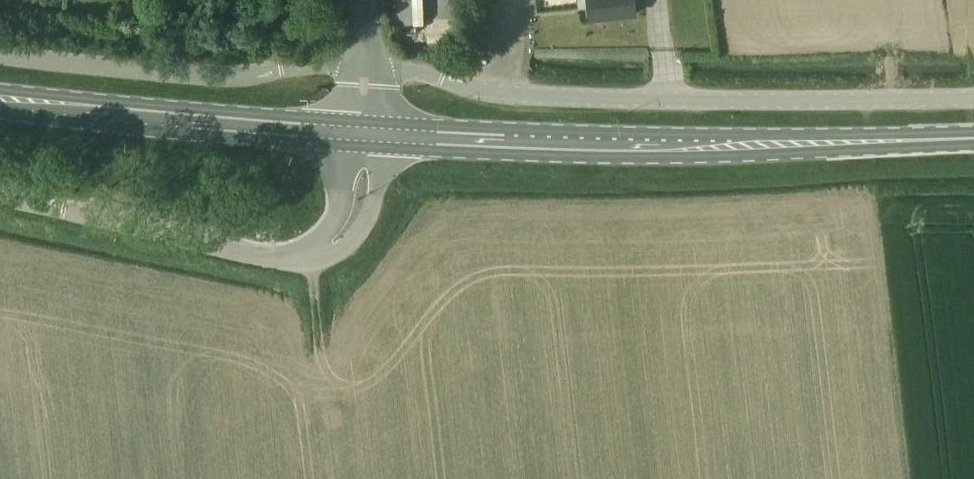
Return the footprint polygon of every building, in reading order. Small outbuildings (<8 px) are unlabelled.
[(590,18),(635,13),(634,0),(588,0),(590,18)]
